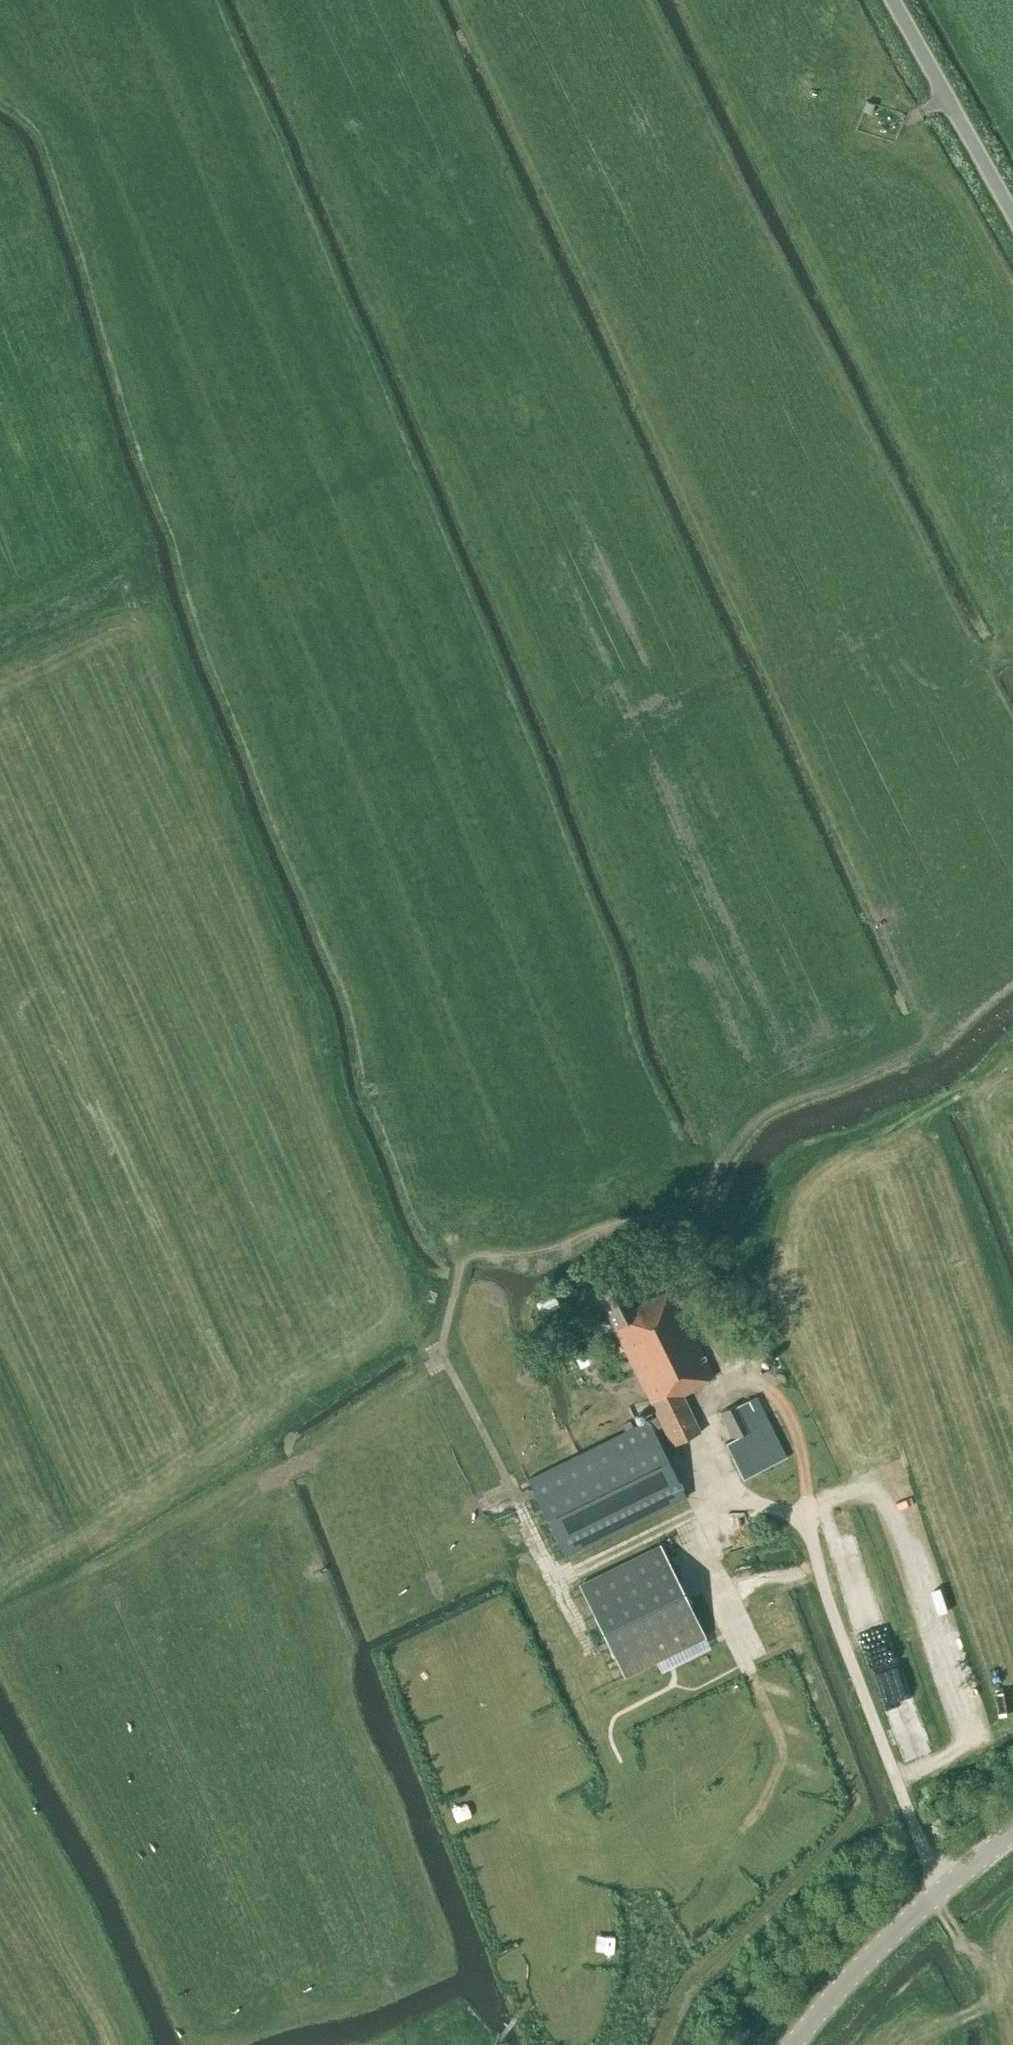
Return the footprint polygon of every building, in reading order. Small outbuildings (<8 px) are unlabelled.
[(633,1309),(616,1276),(593,1288),(657,1417),(527,1480),(565,1558),(686,1498),(653,1431),(662,1426),(672,1447),(700,1433),(682,1396),(697,1389),(695,1386),(718,1375),(674,1288),(633,1309)] [(787,1459),(757,1397),(739,1406),(738,1404),(720,1413),(733,1440),(726,1444),(743,1480),(787,1459)] [(623,1677),(703,1637),(659,1547),(579,1586),(623,1677)]
